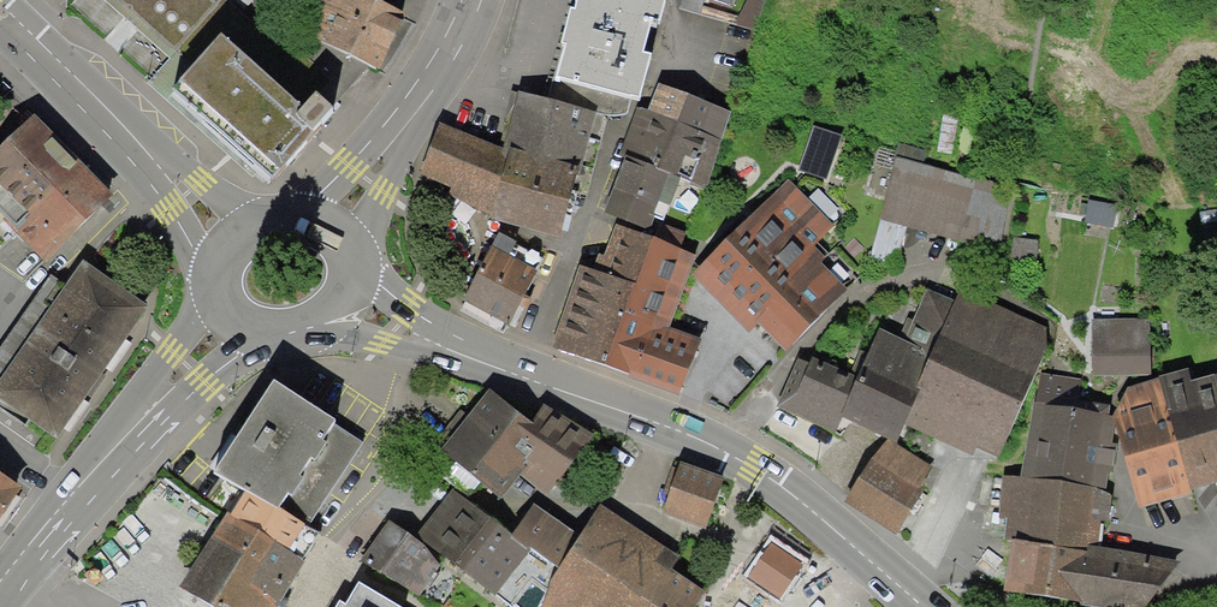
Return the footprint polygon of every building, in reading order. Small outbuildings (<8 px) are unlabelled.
[(174,95),(275,182),(339,109),(217,3),(219,0),(106,0),(169,55),(151,75),(174,95)] [(309,40),(379,71),(405,15),(373,0),(311,0),(308,6),(321,12),(309,40)] [(575,8),(571,7),(561,42),(564,42),(555,76),(639,99),(652,53),(644,51),(652,22),(660,24),(666,0),(577,0),(575,8)] [(734,113),(658,83),(647,110),(638,106),(619,154),(626,157),(680,178),(704,187),(734,113)] [(503,148),(440,122),(420,173),(451,188),(448,194),(494,215),(493,218),(559,239),(596,112),(519,91),(503,148)] [(110,201),(35,121),(0,154),(0,208),(47,259),(110,201)] [(812,125),(799,170),(829,179),(842,135),(812,125)] [(898,144),(895,157),(923,164),(927,151),(898,144)] [(680,178),(626,157),(604,212),(649,230),(655,216),(664,220),(680,178)] [(923,164),(895,157),(880,219),(907,225),(999,249),(1014,186),(923,164)] [(834,227),(788,181),(693,276),(750,333),(758,324),(787,352),(857,282),(818,243),(834,227)] [(898,264),(907,225),(880,219),(870,257),(898,264)] [(653,236),(615,223),(604,256),(598,254),(593,268),(579,263),(551,347),(608,366),(653,236)] [(695,254),(653,236),(608,366),(629,372),(627,378),(680,395),(702,338),(670,327),(695,254)] [(538,271),(492,245),(461,299),(507,325),(538,271)] [(0,375),(0,401),(64,447),(152,306),(80,264),(0,375)] [(806,354),(780,407),(838,433),(842,420),(883,439),(844,498),(902,541),(939,474),(899,450),(908,427),(1001,467),(1052,331),(962,288),(955,300),(929,289),(909,336),(884,329),(861,382),(806,354)] [(1150,317),(1088,319),(1089,374),(1151,372),(1150,317)] [(1215,374),(1190,381),(1186,369),(1161,376),(1193,488),(1216,482),(1216,381),(1215,374)] [(1083,379),(1039,372),(1024,478),(1107,491),(1110,472),(1114,472),(1118,444),(1111,443),(1114,423),(1115,416),(1107,415),(1110,395),(1082,391),(1083,379)] [(1193,488),(1161,376),(1130,388),(1115,416),(1114,423),(1140,508),(1193,493),(1193,488)] [(337,419),(273,379),(215,471),(247,490),(302,525),(308,529),(363,442),(333,424),(337,419)] [(533,425),(490,392),(443,458),(501,501),(521,478),(557,499),(598,438),(548,407),(533,425)] [(725,483),(680,466),(663,511),(708,528),(725,483)] [(1113,492),(1107,491),(1024,478),(1003,475),(997,517),(1008,519),(1005,539),(1012,540),(1012,536),(1088,547),(1088,545),(1098,546),(1102,520),(1108,521),(1113,492)] [(26,496),(0,477),(0,528),(26,496)] [(302,525),(247,490),(231,516),(303,561),(319,536),(308,529),(302,525)] [(417,534),(515,606),(539,606),(556,565),(558,566),(575,530),(535,504),(512,535),(453,490),(417,534)] [(599,508),(540,606),(696,606),(705,592),(674,573),(684,558),(599,508)] [(227,512),(180,586),(213,606),(278,606),(306,563),(303,561),(231,516),(227,512)] [(390,524),(363,563),(417,601),(444,562),(390,524)] [(1098,546),(1088,545),(1088,547),(1012,536),(1012,540),(1003,591),(1081,601),(1080,604),(1096,606),(1146,606),(1180,561),(1098,546)] [(358,582),(345,603),(341,600),(336,606),(399,606),(358,582)]
